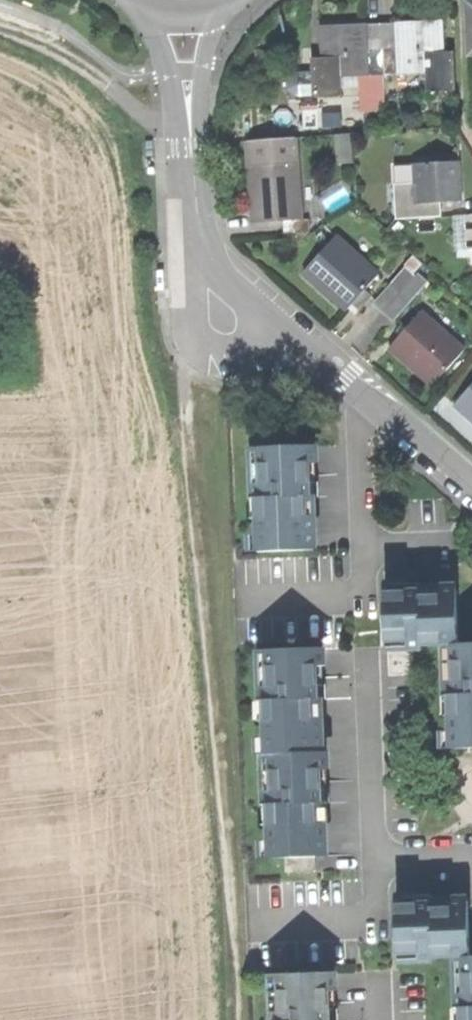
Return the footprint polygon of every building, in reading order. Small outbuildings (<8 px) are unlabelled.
[(421,24),(396,25),(397,51),(398,77),(428,76),(429,94),(456,93),(455,54),(442,54),(442,47),(446,46),(445,23),(421,24)] [(368,26),(369,52),(383,52),(382,25),(368,26)] [(382,25),(383,52),(397,51),(396,25),(382,25)] [(363,78),(369,78),(369,52),(368,26),(340,27),(319,27),(320,51),(327,51),(327,60),(311,60),(312,99),(342,98),(341,79),(363,78)] [(384,77),(398,77),(397,51),(383,52),(384,77)] [(369,78),(384,77),(383,52),(369,52),(369,78)] [(384,87),(384,77),(369,78),(363,78),(364,114),(385,113),(384,97),(384,87)] [(398,86),(384,87),(384,97),(398,97),(398,86)] [(462,162),(414,164),(415,183),(396,184),(397,218),(444,217),(444,201),(463,201),(462,181),(462,162)] [(250,196),(250,222),(282,222),(297,221),(296,163),(249,164),(250,196)] [(306,221),(297,221),(282,222),(282,237),(306,236),(306,221)] [(335,237),(303,274),(328,295),(347,311),(354,304),(364,291),(379,274),(335,237)] [(414,257),(405,268),(414,277),(417,273),(424,265),(414,257)] [(405,268),(390,285),(399,294),(414,277),(405,268)] [(417,273),(414,277),(399,294),(410,303),(428,283),(417,273)] [(390,285),(373,305),(382,314),(399,294),(390,285)] [(372,297),(364,291),(354,304),(361,310),(372,297)] [(410,303),(399,294),(382,314),(393,323),(410,303)] [(421,314),(390,351),(414,371),(433,387),(464,351),(421,314)] [(455,407),(471,422),(471,387),(455,407)] [(261,551),(315,550),(314,517),(309,517),(309,508),(309,498),(314,497),(314,463),(320,463),(319,446),(264,446),(264,485),(260,485),(261,551)] [(386,592),(387,642),(410,641),(410,647),(452,646),(454,682),(448,682),(450,750),(471,749),(471,645),(462,646),(460,590),(419,591),(386,592)] [(322,648),(266,649),(267,686),(262,686),(262,753),(269,753),(319,752),(318,720),(312,720),(311,711),(311,699),(317,699),(317,665),(323,665),(322,648)] [(324,752),(319,752),(269,753),(269,791),(263,791),(264,857),(282,856),(313,856),(320,856),(319,822),(314,822),(313,812),(313,804),(319,804),(319,770),(324,770),(324,752)] [(313,871),(313,856),(282,856),(282,871),(313,871)] [(397,905),(399,954),(421,953),(422,960),(465,959),(466,994),(461,994),(462,1019),(471,1019),(471,902),(436,903),(397,905)] [(271,974),(272,1011),(267,1011),(267,1019),(322,1019),(322,991),(328,991),(328,973),(271,974)]
